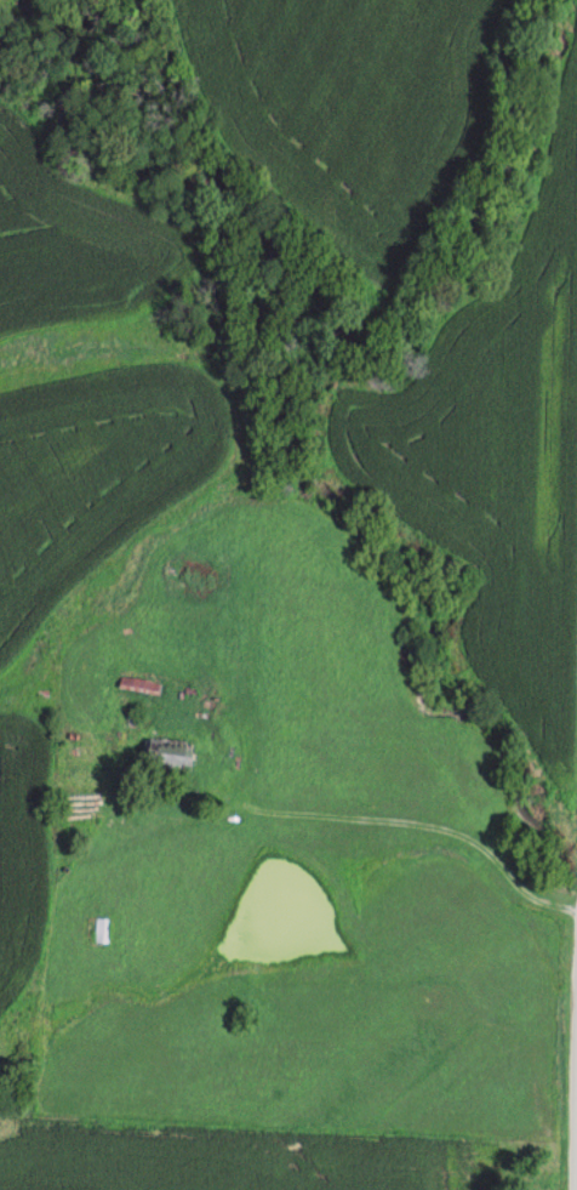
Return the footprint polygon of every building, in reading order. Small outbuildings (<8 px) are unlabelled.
[(201,741),(158,741),(158,769),(201,769),(201,741)]
